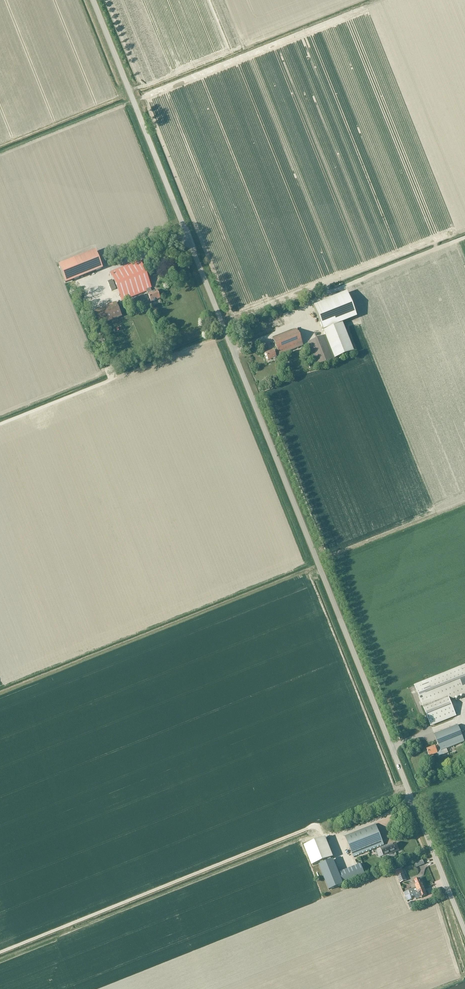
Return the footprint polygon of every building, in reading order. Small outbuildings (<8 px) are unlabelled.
[(80,278),(102,269),(95,253),(74,262),(80,278)] [(151,289),(151,288),(140,260),(110,272),(122,301),(147,291),(148,295),(151,302),(160,299),(157,291),(152,293),(151,290),(151,289)] [(347,294),(314,307),(325,336),(308,343),(317,366),(354,352),(342,323),(356,318),(347,294)] [(122,317),(116,303),(94,312),(99,326),(122,317)] [(276,357),(279,355),(303,346),(296,329),(272,338),(277,350),(274,351),(274,350),(266,353),(268,360),(276,357)] [(430,680),(429,679),(415,685),(431,725),(456,715),(449,699),(464,693),(464,666),(430,680)] [(441,749),(441,751),(464,741),(458,725),(435,734),(439,745),(436,747),(435,746),(427,749),(430,756),(438,753),(437,751),(441,749)] [(345,836),(354,857),(384,845),(376,824),(345,836)] [(305,847),(313,866),(333,858),(325,838),(305,847)] [(399,850),(397,843),(387,847),(386,847),(381,849),(383,855),(395,851),(396,852),(399,850)] [(361,864),(339,873),(334,861),(320,867),(329,890),(366,875),(361,864)] [(396,871),(399,880),(406,877),(402,869),(396,871)] [(410,895),(424,889),(422,883),(421,883),(420,879),(414,881),(416,885),(415,885),(416,887),(409,890),(410,895)] [(427,895),(424,889),(410,895),(411,897),(415,896),(416,900),(420,898),(427,895)]
